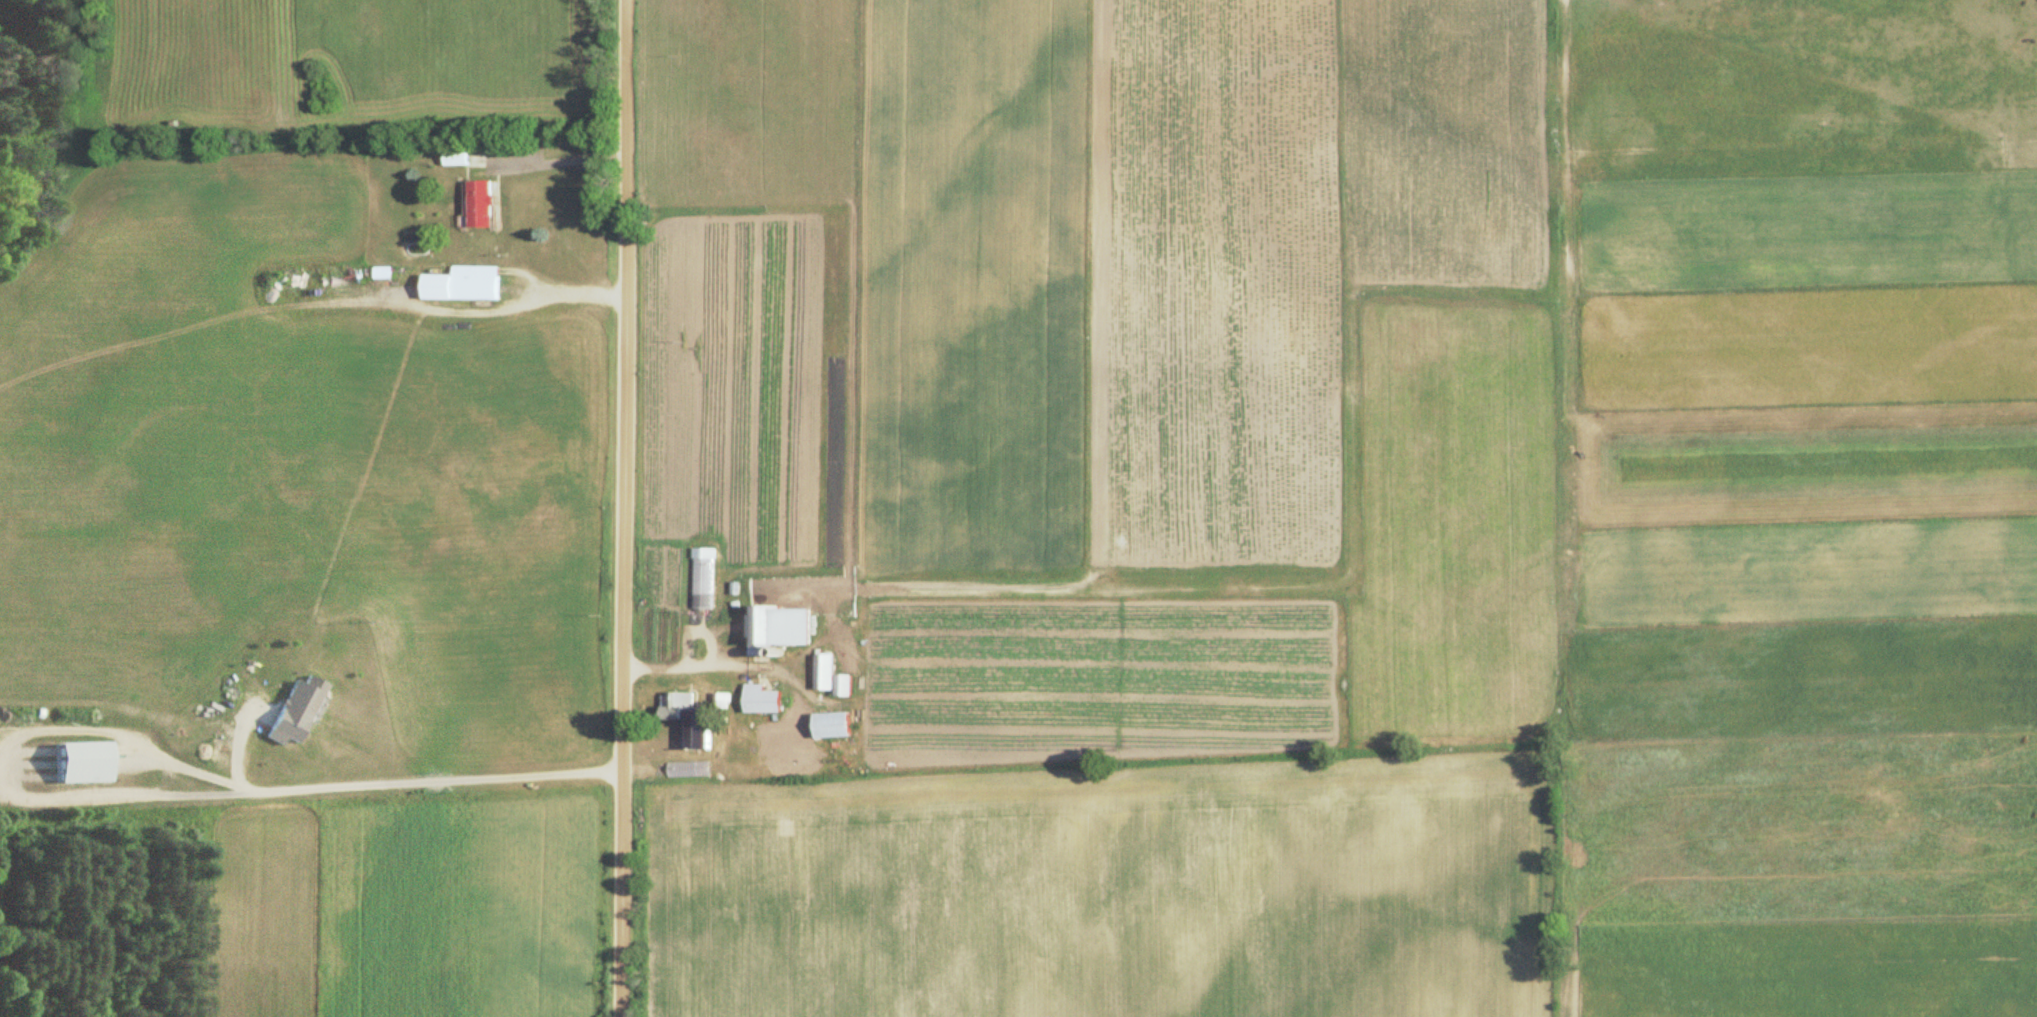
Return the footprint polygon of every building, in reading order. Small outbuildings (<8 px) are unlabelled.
[(464,147),(439,147),(439,166),(464,166),(464,147)] [(464,227),(489,227),(489,181),(464,181),(464,227)] [(448,275),(415,274),(415,300),(493,300),(494,266),(448,266),(448,275)] [(369,279),(386,278),(386,267),(369,267),(369,279)] [(762,646),(804,646),(805,608),(745,608),(745,657),(762,657),(762,646)] [(828,690),(829,654),(811,654),(810,690),(828,690)] [(321,683),(302,675),(286,711),(274,706),(268,720),(269,720),(261,738),(278,745),(280,740),(294,746),(321,683)] [(776,714),(776,691),(759,691),(759,684),(739,684),(739,714),(776,714)] [(689,692),(658,692),(658,719),(679,719),(679,710),(689,710),(689,692)] [(809,714),(809,738),(843,738),(843,714),(809,714)]
